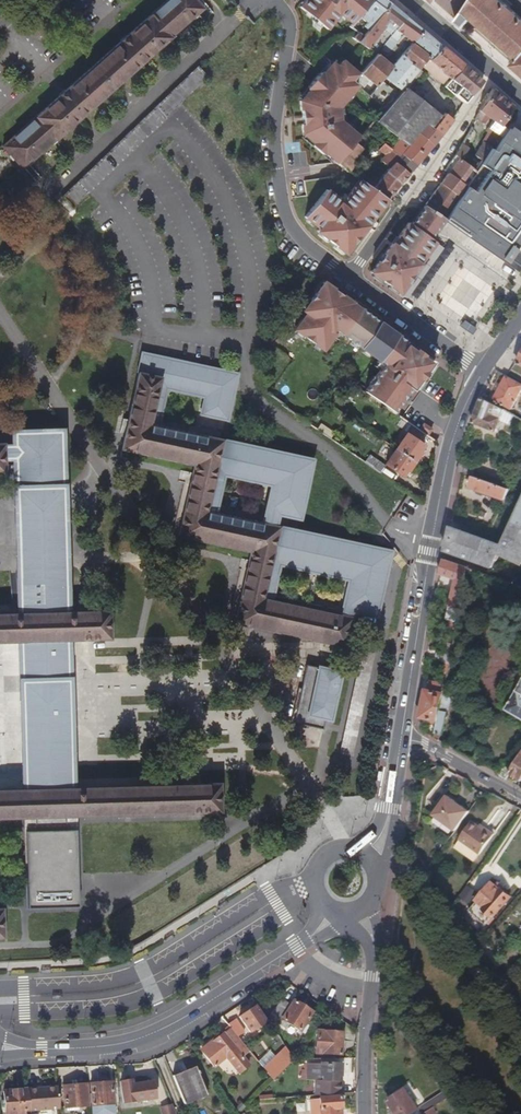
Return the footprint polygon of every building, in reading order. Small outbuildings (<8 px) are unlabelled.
[(152,53),(203,8),(196,0),(162,0),(146,15),(123,35),(85,71),(42,110),(4,145),(24,167),(64,132),(152,53)] [(299,3),(327,26),(339,10),(351,20),(368,0),(302,0),(299,3)] [(385,0),(368,0),(351,20),(349,23),(356,30),(358,28),(361,30),(363,27),(368,30),(390,4),(385,0)] [(498,0),(471,0),(463,10),(471,17),(518,57),(520,54),(520,19),(498,0)] [(381,44),(406,17),(396,8),(390,4),(368,30),(364,35),(361,39),(367,44),(374,36),(381,44)] [(463,27),(471,17),(463,10),(456,20),(463,27)] [(411,42),(422,31),(406,17),(381,44),(377,48),(380,51),(383,54),(384,52),(387,55),(401,39),(404,36),(407,39),(411,42)] [(364,35),(368,30),(363,27),(361,30),(360,31),(364,35)] [(376,86),(391,99),(396,94),(403,86),(418,69),(420,66),(428,58),(429,59),(441,46),(436,42),(422,31),(411,42),(391,65),(378,53),(375,51),(367,61),(359,71),(360,72),(370,80),(376,86)] [(451,82),(464,66),(441,46),(429,59),(428,58),(420,66),(441,85),(447,78),(451,82)] [(518,57),(513,64),(520,72),(520,54),(518,57)] [(321,71),(307,87),(309,89),(300,100),(301,109),(302,109),(303,124),(302,124),(303,133),(314,142),(312,144),(323,154),(326,152),(338,162),(353,143),(359,135),(341,119),(340,107),(359,84),(354,80),(359,73),(343,59),(338,66),(333,62),(323,73),(321,71)] [(73,208),(210,76),(199,64),(61,196),(73,208)] [(464,103),(482,81),(472,72),(464,66),(451,82),(454,84),(458,88),(453,94),(464,103)] [(415,83),(423,74),(418,69),(403,86),(406,88),(413,81),(415,83)] [(364,88),(370,80),(360,72),(359,73),(354,80),(359,84),(364,88)] [(449,90),(454,84),(451,82),(446,87),(449,90)] [(376,86),(369,95),(384,108),(391,99),(376,86)] [(443,115),(436,109),(434,111),(406,88),(403,86),(396,94),(391,99),(384,108),(374,118),(379,123),(398,140),(400,138),(408,146),(419,133),(427,124),(432,128),(443,115)] [(474,170),(490,148),(492,149),(506,128),(499,122),(512,106),(492,89),(486,97),(477,113),(475,117),(482,122),(485,119),(486,120),(487,118),(489,119),(489,120),(491,121),(486,128),(488,130),(473,153),(461,143),(460,144),(455,154),(459,158),(474,170)] [(453,120),(445,113),(443,115),(432,128),(440,136),(453,120)] [(433,145),(440,136),(432,128),(427,124),(419,133),(433,145)] [(508,125),(506,128),(520,138),(520,134),(508,125)] [(441,221),(467,239),(469,236),(471,237),(490,251),(489,254),(492,256),(494,253),(499,257),(498,260),(503,264),(513,249),(511,247),(520,232),(520,138),(506,128),(492,149),(490,148),(443,218),(441,221)] [(416,165),(427,152),(433,145),(419,133),(408,146),(400,138),(398,140),(389,150),(399,158),(402,154),(416,165)] [(389,150),(377,141),(374,146),(374,147),(384,156),(389,150)] [(355,163),(352,161),(361,150),(353,143),(338,162),(349,170),(355,163)] [(395,163),(399,158),(389,150),(384,156),(380,161),(389,169),(395,163)] [(416,165),(402,154),(399,158),(395,163),(408,174),(416,165)] [(451,169),(459,158),(455,154),(446,165),(451,169)] [(464,185),(474,170),(459,158),(451,169),(448,173),(464,185)] [(353,173),(359,166),(355,163),(349,170),(353,173)] [(408,174),(395,163),(389,169),(388,171),(401,183),(408,174)] [(401,183),(388,171),(386,170),(372,187),(388,198),(401,183)] [(457,195),(464,185),(448,173),(440,183),(457,195)] [(371,219),(388,198),(372,187),(360,178),(347,195),(342,201),(338,198),(327,188),(304,216),(319,228),(317,230),(345,252),(366,226),(371,219)] [(457,195),(440,183),(425,205),(441,217),(457,195)] [(342,201),(347,195),(343,192),(338,198),(342,201)] [(369,272),(397,293),(435,242),(429,238),(441,221),(443,218),(441,217),(422,204),(409,223),(406,221),(395,237),(390,244),(369,272)] [(371,219),(366,226),(371,230),(377,224),(371,219)] [(383,239),(390,244),(395,237),(388,232),(383,239)] [(513,249),(520,238),(520,232),(511,247),(513,249)] [(490,251),(471,237),(469,240),(489,254),(490,251)] [(520,262),(520,254),(513,249),(503,264),(514,271),(520,262)] [(364,390),(395,412),(433,360),(322,279),(301,309),(305,311),(293,328),(322,348),(336,329),(383,362),(364,390)] [(458,325),(471,335),(475,328),(462,319),(458,325)] [(346,648),(352,619),(354,611),(376,615),(389,552),(279,529),(279,527),(273,526),(276,513),(298,518),(311,461),(221,441),(155,427),(165,387),(206,396),(203,413),(225,418),(234,376),(142,355),(127,422),(121,450),(194,465),(191,478),(178,537),(185,539),(249,552),(248,560),(247,565),(236,623),(346,648)] [(520,388),(520,385),(506,377),(505,376),(492,400),(509,410),(520,388)] [(502,413),(504,410),(481,397),(471,422),(495,431),(500,418),(502,413)] [(510,422),(513,414),(509,412),(504,410),(502,413),(500,418),(510,422)] [(423,422),(420,427),(428,432),(431,428),(423,422)] [(18,605),(18,613),(41,612),(65,611),(64,566),(61,485),(60,432),(24,433),(20,434),(12,434),(12,447),(2,447),(3,462),(13,462),(16,571),(18,605)] [(406,432),(385,463),(401,475),(422,444),(406,432)] [(384,466),(368,456),(364,462),(380,473),(384,466)] [(472,475),(476,466),(458,459),(454,469),(463,472),(472,475)] [(509,488),(474,476),(471,486),(499,498),(498,501),(502,503),(509,488)] [(451,528),(445,551),(492,568),(499,553),(520,563),(520,506),(502,546),(451,528)] [(456,626),(467,567),(443,558),(438,574),(454,580),(449,606),(448,609),(446,621),(456,626)] [(18,613),(13,613),(0,613),(0,642),(19,642),(67,640),(87,640),(110,639),(109,610),(92,611),(86,611),(65,611),(41,612),(18,613)] [(452,631),(456,626),(446,621),(446,628),(452,631)] [(67,655),(67,640),(19,642),(23,768),(23,777),(23,783),(23,789),(71,788),(71,783),(70,766),(70,756),(70,738),(69,720),(68,672),(67,655)] [(448,665),(452,645),(444,643),(442,656),(437,654),(435,662),(443,664),(448,665)] [(356,651),(342,754),(356,756),(370,653),(356,651)] [(318,664),(306,661),(299,693),(311,696),(318,664)] [(299,693),(294,719),(323,726),(325,717),(330,693),(336,695),(342,668),(318,663),(318,664),(311,696),(299,693)] [(518,673),(510,685),(518,689),(506,709),(520,718),(520,675),(518,673)] [(437,722),(442,694),(444,686),(430,683),(429,691),(426,690),(421,718),(437,722)] [(331,718),(336,695),(330,693),(325,717),(331,718)] [(442,744),(451,696),(442,694),(437,722),(433,739),(433,740),(442,744)] [(483,763),(488,754),(479,748),(472,760),(481,766),(483,763)] [(512,768),(509,773),(520,781),(520,754),(512,768)] [(509,773),(512,768),(504,763),(499,772),(497,774),(505,779),(509,773)] [(23,789),(0,790),(0,818),(27,818),(34,817),(64,816),(71,815),(196,812),(221,811),(220,783),(201,784),(195,784),(71,788),(23,789)] [(455,833),(468,814),(460,807),(459,809),(452,805),(454,803),(446,797),(432,817),(455,833)] [(72,833),(71,815),(64,816),(64,834),(72,833)] [(64,834),(64,816),(34,817),(35,834),(27,834),(30,905),(74,904),(74,888),(73,874),(72,833),(64,834)] [(479,856),(494,836),(485,829),(483,832),(478,828),(471,823),(458,841),(479,856)] [(512,899),(502,890),(501,891),(492,884),(477,902),(478,903),(470,912),(485,926),(492,918),(494,920),(512,899)] [(467,904),(475,894),(467,887),(459,898),(467,904)] [(507,987),(514,980),(508,974),(502,980),(507,987)] [(306,1021),(311,1012),(292,1000),(289,1005),(281,1001),(273,1014),(304,1034),(309,1023),(306,1021)] [(266,1022),(254,1005),(238,1017),(249,1033),(266,1022)] [(245,1030),(234,1018),(226,1024),(228,1026),(237,1037),(245,1030)] [(242,1057),(249,1051),(237,1037),(228,1026),(221,1032),(222,1033),(201,1052),(214,1067),(224,1058),(238,1074),(248,1064),(242,1057)] [(340,1055),(341,1032),(316,1031),(314,1053),(340,1055)] [(273,1080),(294,1059),(293,1059),(285,1046),(263,1068),(273,1080)] [(339,1075),(339,1063),(313,1063),(313,1080),(318,1080),(335,1080),(335,1075),(339,1075)] [(206,1095),(195,1067),(172,1076),(184,1105),(206,1095)] [(153,1101),(151,1083),(130,1086),(130,1081),(119,1082),(121,1104),(153,1101)] [(112,1105),(111,1083),(90,1084),(91,1107),(112,1105)] [(87,1107),(85,1085),(62,1086),(64,1109),(87,1107)] [(338,1094),(338,1086),(305,1088),(305,1096),(338,1094)] [(58,1109),(57,1087),(44,1088),(43,1089),(38,1089),(37,1088),(27,1089),(29,1111),(58,1109)] [(27,1088),(3,1090),(4,1113),(27,1113),(29,1113),(29,1111),(27,1089),(27,1088)] [(405,1088),(387,1099),(397,1113),(422,1113),(419,1108),(405,1088)] [(432,1107),(449,1096),(445,1091),(419,1108),(422,1113),(432,1107)] [(338,1097),(309,1099),(310,1111),(317,1111),(318,1113),(339,1113),(338,1097)] [(239,1112),(245,1106),(240,1102),(234,1108),(239,1112)]
